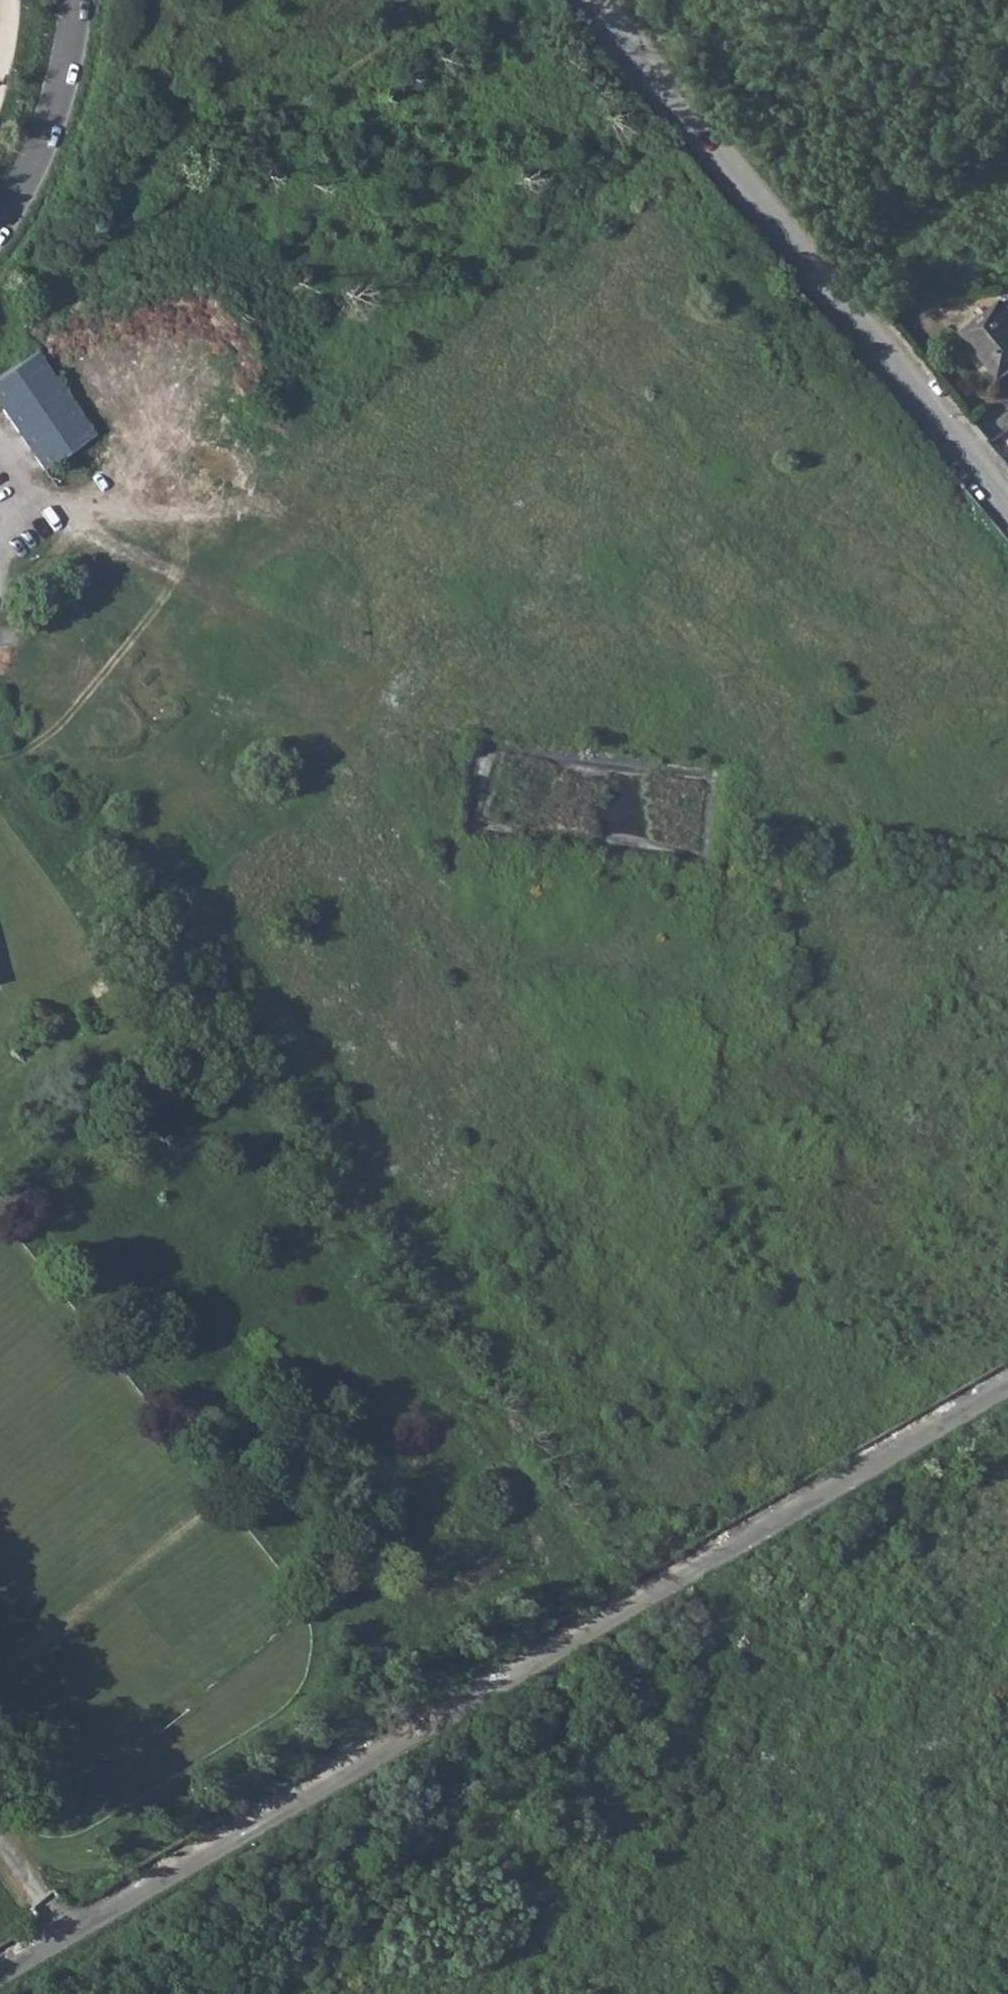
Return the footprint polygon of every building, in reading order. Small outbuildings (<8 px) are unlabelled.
[(1007,373),(1007,302),(1006,300),(967,332),(1003,377),(1007,373)] [(94,434),(37,351),(0,376),(0,406),(43,469),(94,434)]
